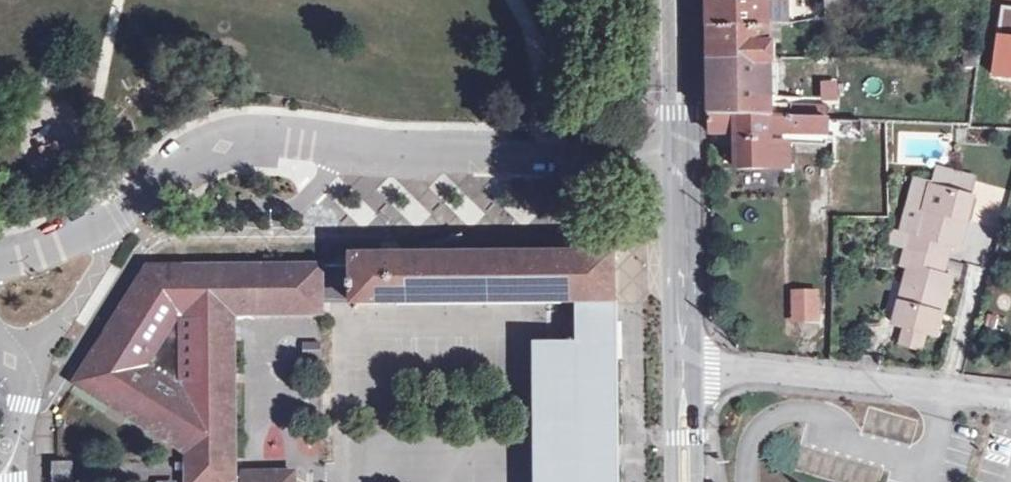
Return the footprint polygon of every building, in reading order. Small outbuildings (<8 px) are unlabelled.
[(791,0),(709,0),(709,14),(710,31),(770,29),(769,2),(791,0)] [(791,25),(791,0),(769,2),(770,29),(791,25)] [(710,31),(710,61),(776,60),(776,46),(771,46),(770,29),(710,31)] [(776,67),(776,60),(710,61),(710,91),(710,113),(792,117),(792,105),(772,105),(771,67),(776,67)] [(819,80),(819,101),(837,101),(837,80),(819,80)] [(792,117),(710,113),(711,133),(738,134),(738,169),(772,169),(771,142),(827,142),(827,138),(860,139),(860,121),(792,117)] [(932,181),(931,186),(970,197),(975,181),(935,170),(932,181)] [(932,181),(916,177),(901,232),(910,233),(917,235),(931,186),(932,181)] [(893,323),(906,326),(923,330),(936,334),(951,277),(940,274),(944,261),(948,244),(960,247),(973,198),(970,197),(931,186),(917,235),(910,233),(901,266),(908,268),(893,323)] [(574,255),(504,256),(505,305),(575,304),(574,255)] [(574,255),(575,304),(581,304),(613,304),(616,304),(616,255),(574,255)] [(468,306),(505,305),(504,256),(467,257),(468,306)] [(467,257),(400,259),(400,307),(468,306),(467,257)] [(400,307),(400,259),(353,258),(353,266),(146,268),(81,374),(116,395),(111,405),(127,415),(132,405),(167,426),(162,435),(183,448),(186,444),(189,447),(190,464),(190,473),(190,481),(296,481),(296,474),(248,475),(248,479),(238,480),(237,317),(323,315),(323,307),(400,307)] [(816,292),(793,291),(793,320),(816,320),(816,292)] [(550,427),(599,427),(600,481),(619,481),(617,359),(616,342),(614,342),(613,304),(581,304),(582,343),(549,345),(550,427)] [(919,347),(923,330),(906,326),(901,342),(919,347)] [(75,384),(111,405),(116,395),(81,374),(75,384)] [(132,405),(127,415),(162,435),(167,426),(132,405)] [(599,427),(550,427),(552,481),(600,481),(599,427)] [(56,467),(52,468),(53,481),(74,481),(74,466),(56,467)]
